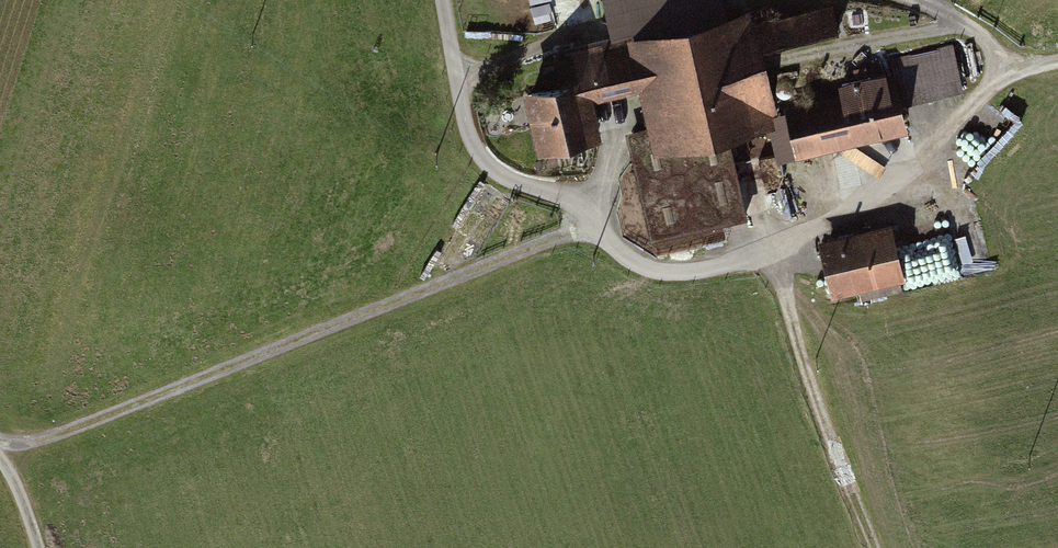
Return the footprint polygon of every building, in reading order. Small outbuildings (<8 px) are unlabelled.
[(532,93),(544,145),(592,134),(583,91),(658,74),(662,91),(644,95),(652,127),(632,131),(636,147),(631,148),(652,238),(745,217),(724,128),(752,122),(750,111),(770,107),(757,50),(838,32),(832,8),(752,26),(750,18),(722,24),(716,0),(633,0),(643,42),(594,53),(597,66),(572,72),(575,84),(532,93)] [(946,48),(891,60),(901,103),(955,91),(946,48)] [(847,98),(791,111),(799,148),(900,125),(892,87),(888,88),(885,74),(843,84),(847,98)] [(890,235),(825,249),(834,287),(898,272),(890,235)]
